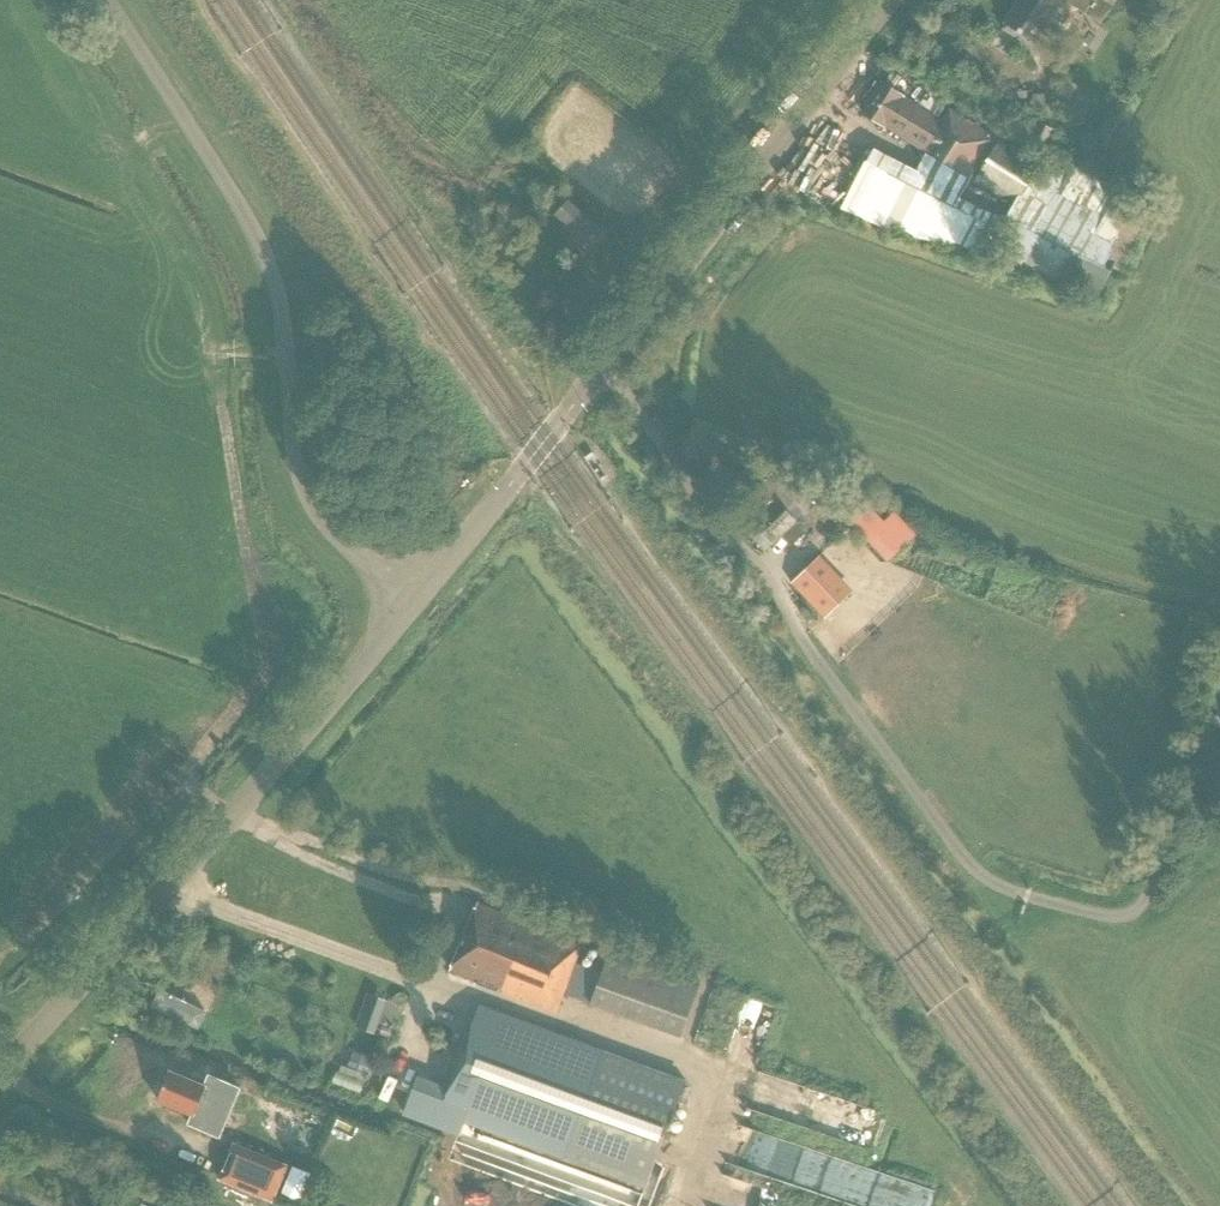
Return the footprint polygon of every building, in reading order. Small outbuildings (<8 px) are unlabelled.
[(1005,21),(1002,25),(1004,26),(1001,29),(1014,38),(1017,33),(1033,44),(1061,0),(1018,0),(1005,21)] [(1102,22),(1115,0),(1067,0),(1102,22)] [(999,134),(997,137),(949,107),(942,119),(881,81),(862,110),(1014,204),(1020,193),(1046,211),(1072,172),(1045,154),(1041,160),(999,134)] [(1053,129),(1040,123),(1031,141),(1043,147),(1053,129)] [(889,172),(866,160),(842,206),(884,229),(892,216),(930,236),(933,229),(957,242),(959,238),(984,251),(996,229),(971,216),(977,205),(895,160),(889,172)] [(998,253),(1097,297),(1110,266),(1117,269),(1146,201),(1118,189),(1095,240),(1044,218),(1041,225),(1015,214),(998,253)] [(600,226),(570,200),(557,214),(586,241),(600,226)] [(784,488),(776,496),(773,498),(755,479),(736,497),(755,517),(751,521),(772,542),(782,532),(792,543),(805,529),(796,519),(797,518),(789,510),(798,502),(784,488)] [(855,544),(865,556),(905,523),(894,511),(855,544)] [(751,521),(744,528),(764,549),(772,542),(751,521)] [(817,559),(793,582),(826,617),(850,594),(817,559)] [(556,1011),(582,944),(478,900),(450,968),(478,979),(477,982),(556,1011)] [(679,1036),(699,988),(610,952),(590,1000),(679,1036)] [(762,1020),(772,992),(757,987),(747,1015),(762,1020)] [(462,1131),(467,1117),(647,1183),(684,1081),(483,1008),(450,1100),(431,1093),(422,1117),(462,1131)] [(218,1107),(224,1093),(206,1085),(206,1086),(170,1070),(158,1098),(194,1113),(200,1099),(218,1107)] [(821,1111),(883,1131),(893,1099),(831,1079),(821,1111)] [(281,1117),(276,1115),(270,1116),(266,1120),(266,1125),(268,1130),(273,1133),(279,1132),(283,1127),(284,1122),(281,1117)] [(320,1124),(299,1122),(297,1148),(318,1149),(320,1124)] [(794,1141),(789,1165),(878,1183),(884,1160),(794,1141)] [(228,1144),(215,1181),(269,1200),(282,1164),(228,1144)] [(740,1198),(771,1205),(775,1205),(779,1188),(745,1180),(740,1198)] [(782,1205),(823,1205),(787,1193),(782,1205)]
